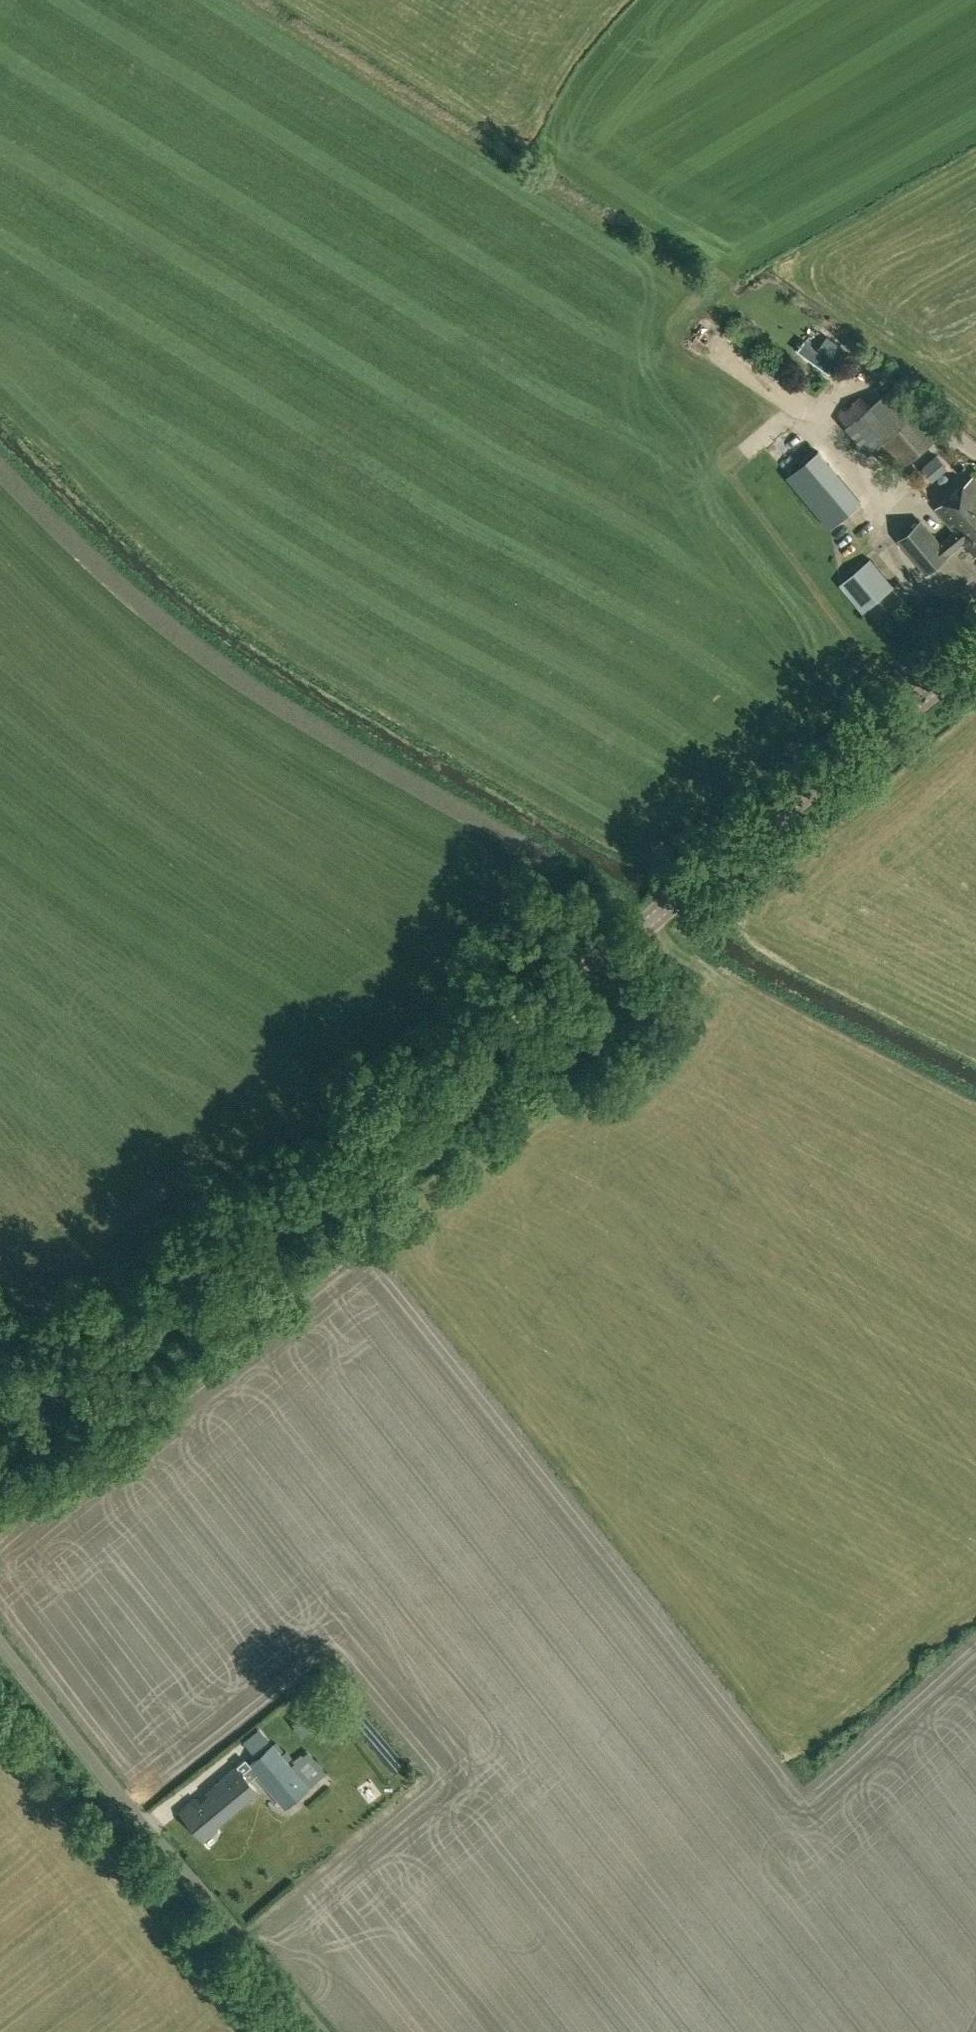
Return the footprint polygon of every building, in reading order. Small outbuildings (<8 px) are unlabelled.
[(818,349),(837,363),(847,349),(827,336),(818,349)] [(804,340),(797,350),(830,373),(837,363),(818,349),(804,340)] [(881,443),(902,468),(941,434),(897,382),(846,425),(869,453),(881,443)] [(787,477),(829,527),(861,500),(820,450),(787,477)] [(922,467),(932,479),(945,467),(935,456),(922,467)] [(904,534),(898,539),(927,573),(964,542),(974,555),(975,553),(975,479),(973,476),(935,509),(954,531),(941,542),(922,519),(904,534)] [(839,583),(862,612),(894,586),(871,556),(839,583)] [(697,941),(709,946),(715,934),(702,928),(697,941)] [(180,1812),(202,1839),(217,1827),(215,1824),(263,1783),(283,1807),(310,1785),(324,1772),(305,1750),(291,1762),(274,1743),(249,1764),(244,1759),(210,1788),(213,1792),(201,1802),(197,1798),(180,1812)]
